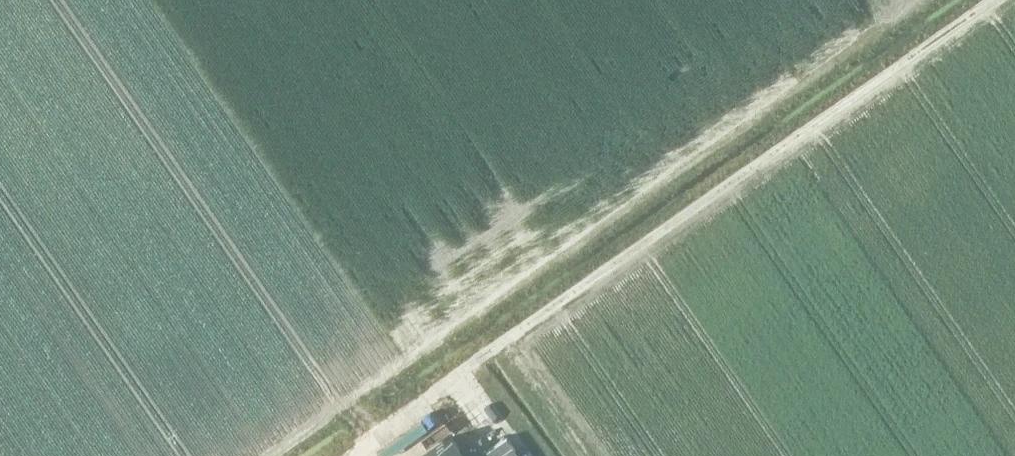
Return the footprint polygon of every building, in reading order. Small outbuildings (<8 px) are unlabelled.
[(465,440),(486,428),(461,383),(440,395),(465,440)] [(451,436),(423,455),(465,455),(451,436)]
